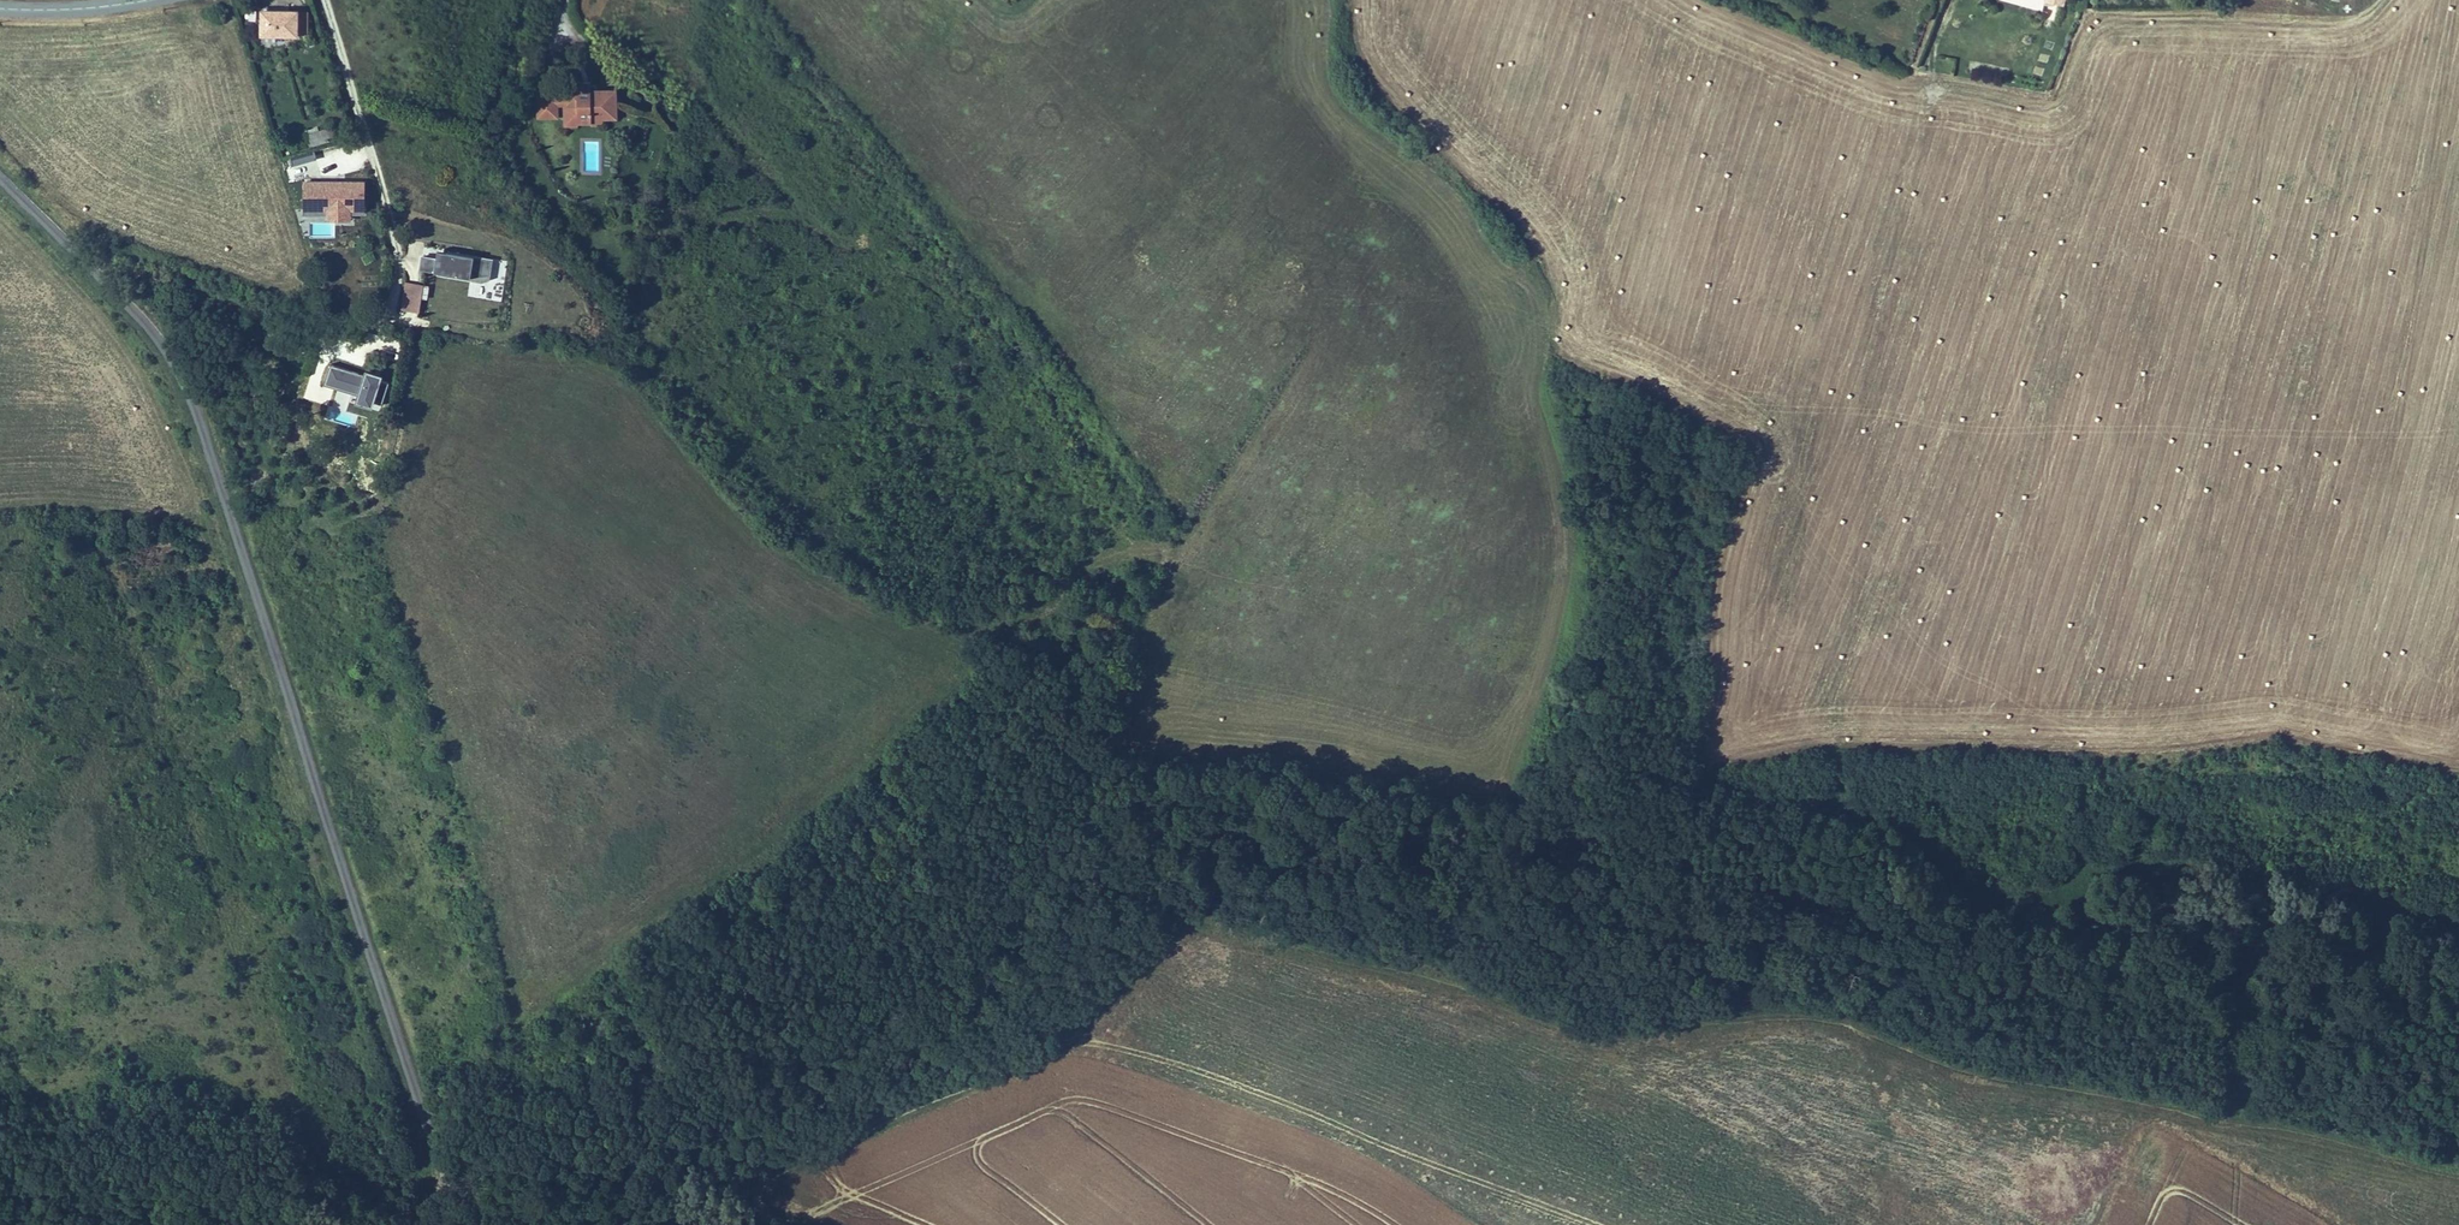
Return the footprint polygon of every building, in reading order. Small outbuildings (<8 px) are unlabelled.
[(263,28),(260,60),(275,61),(275,53),(298,55),(300,31),(283,30),(263,28)] [(311,32),(300,31),(298,55),(309,55),(311,32)] [(595,112),(595,110),(596,102),(591,101),(585,101),(584,108),(587,108),(587,111),(595,112)] [(620,126),(621,112),(595,110),(595,112),(587,111),(587,108),(584,108),(573,107),(572,107),(571,117),(561,116),(561,112),(542,111),(541,134),(560,135),(561,123),(569,123),(568,144),(582,145),(582,141),(593,142),(594,134),(605,134),(606,125),(620,126)] [(620,141),(620,126),(606,125),(605,134),(605,140),(620,141)] [(605,140),(605,134),(594,134),(593,142),(593,145),(605,146),(605,140)] [(310,158),(324,153),(321,144),(307,149),(310,158)] [(341,166),(317,173),(321,184),(345,177),(341,166)] [(422,257),(420,273),(491,281),(494,259),(438,253),(437,259),(422,257)] [(403,283),(401,312),(420,314),(421,300),(429,301),(430,285),(403,283)] [(329,364),(323,385),(383,403),(390,382),(329,364)] [(356,412),(354,421),(367,424),(369,415),(356,412)]
